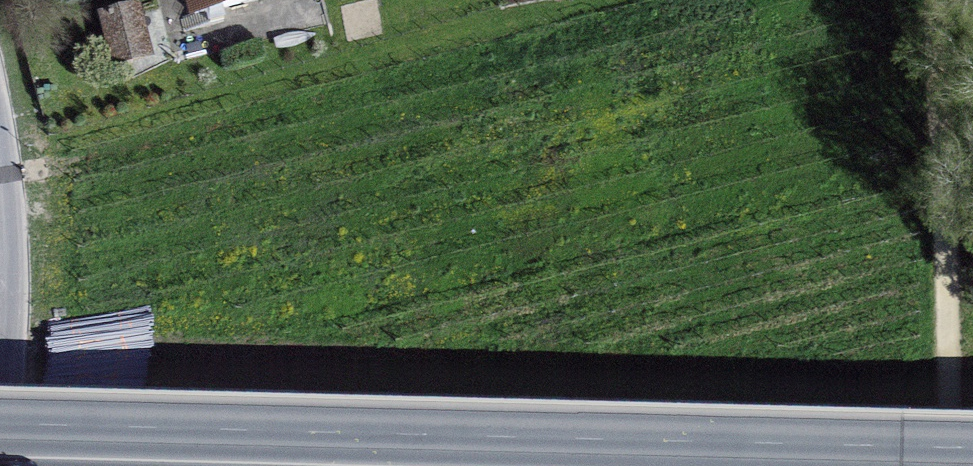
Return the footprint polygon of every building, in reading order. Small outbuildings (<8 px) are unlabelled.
[(195,15),(185,18),(188,30),(223,21),(221,9),(256,0),(191,0),(195,15)] [(136,6),(101,15),(111,54),(124,62),(149,55),(142,31),(143,31),(136,6)]
